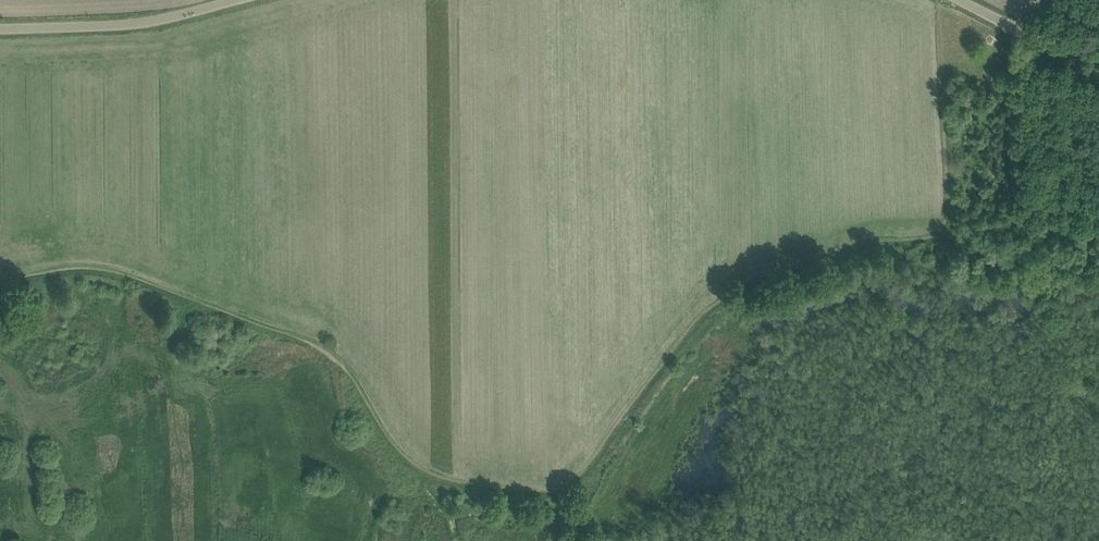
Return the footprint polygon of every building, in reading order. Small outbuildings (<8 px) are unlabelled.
[(1014,64),(1009,67),(1013,72),(1017,69),(1014,64)]
